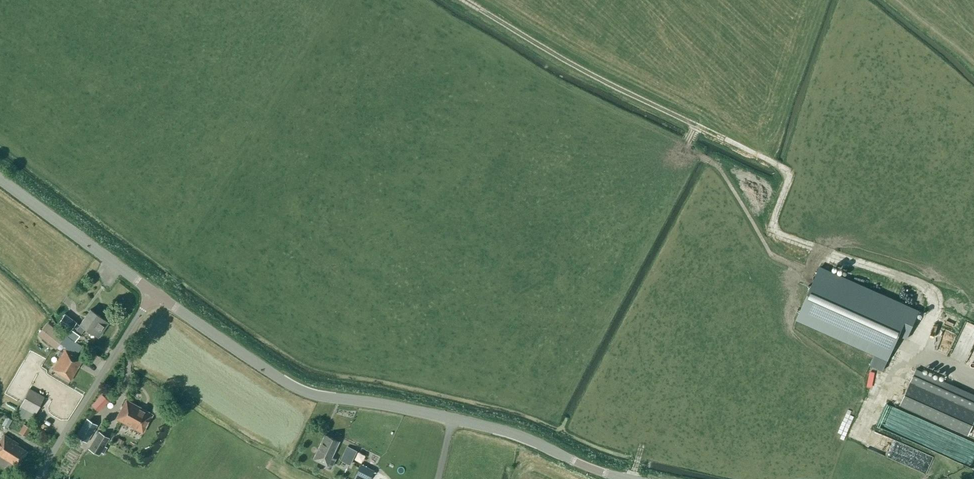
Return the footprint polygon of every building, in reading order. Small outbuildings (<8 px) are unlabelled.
[(820,266),(796,319),(888,360),(899,335),(906,338),(919,310),(820,266)] [(76,341),(85,328),(91,333),(98,338),(109,323),(102,318),(90,310),(80,324),(80,325),(76,323),(76,322),(64,314),(57,325),(68,332),(66,335),(76,341)] [(957,323),(960,318),(948,311),(946,315),(957,323)] [(967,362),(973,343),(973,321),(965,318),(951,355),(967,362)] [(46,331),(39,343),(56,353),(63,341),(46,331)] [(83,360),(65,350),(52,370),(70,380),(79,366),(83,360)] [(916,369),(900,405),(973,438),(973,395),(916,369)] [(44,396),(29,388),(19,406),(34,414),(44,396)] [(99,409),(110,397),(103,390),(92,401),(99,409)] [(116,418),(143,433),(153,414),(126,400),(116,418)] [(2,425),(7,428),(12,420),(7,417),(2,425)] [(97,425),(87,419),(76,436),(87,442),(97,425)] [(18,432),(26,436),(30,428),(23,424),(18,432)] [(109,438),(99,431),(88,449),(99,455),(109,438)] [(19,443),(4,434),(0,441),(0,464),(14,472),(18,466),(27,451),(18,445),(19,443)] [(338,441),(324,434),(312,458),(326,465),(327,464),(331,466),(334,458),(330,456),(338,441)] [(969,455),(973,444),(968,442),(963,452),(969,455)] [(340,460),(349,465),(356,451),(346,446),(340,460)] [(359,466),(355,475),(353,478),(370,478),(373,471),(364,466),(363,468),(359,466)]
